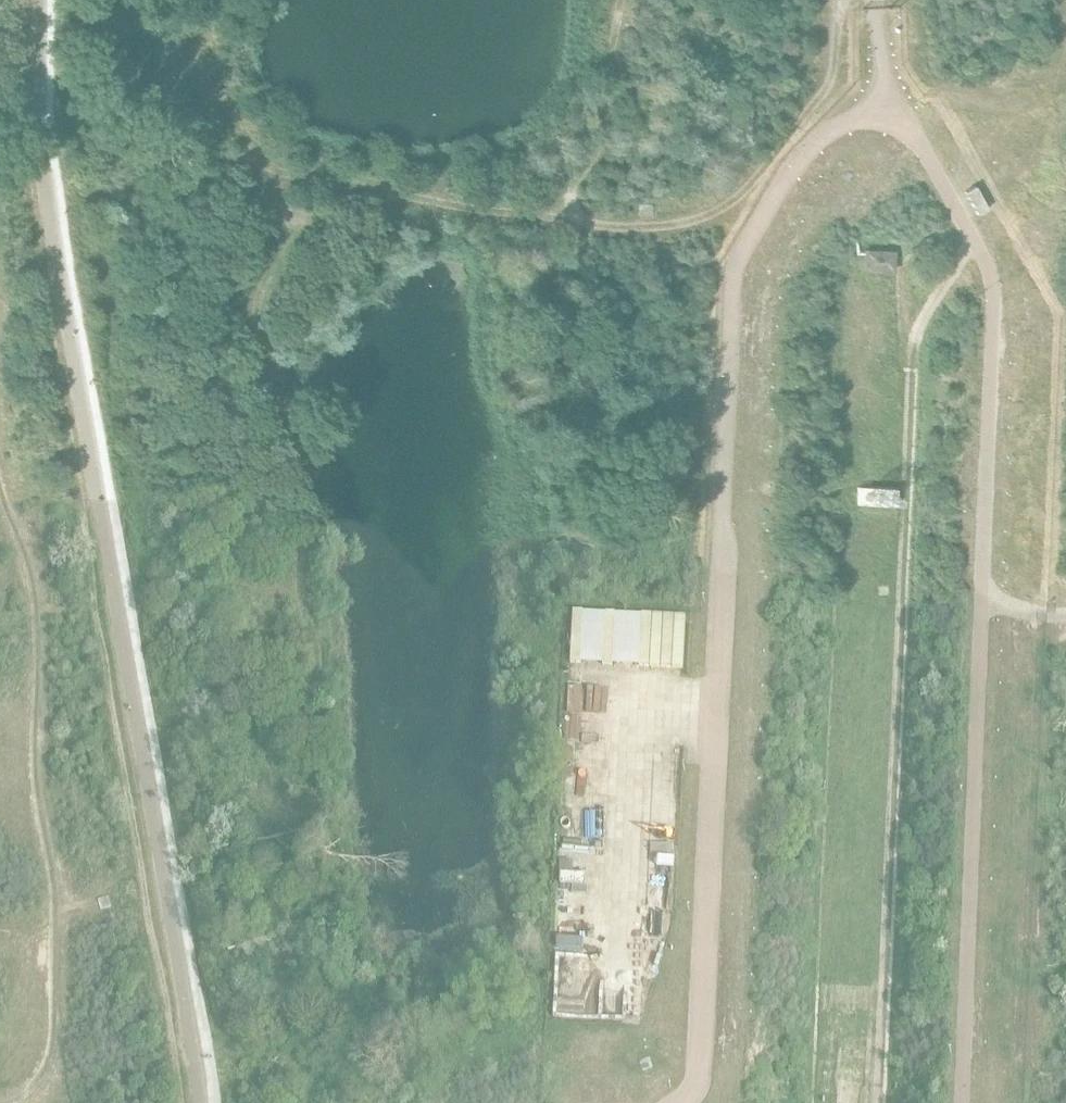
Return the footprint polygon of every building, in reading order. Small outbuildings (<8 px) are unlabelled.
[(978,215),(987,209),(974,187),(965,192),(978,215)] [(893,272),(894,252),(866,251),(865,271),(893,272)] [(896,489),(856,489),(857,508),(895,508),(896,489)] [(570,668),(683,672),(686,618),(574,614),(570,668)]
